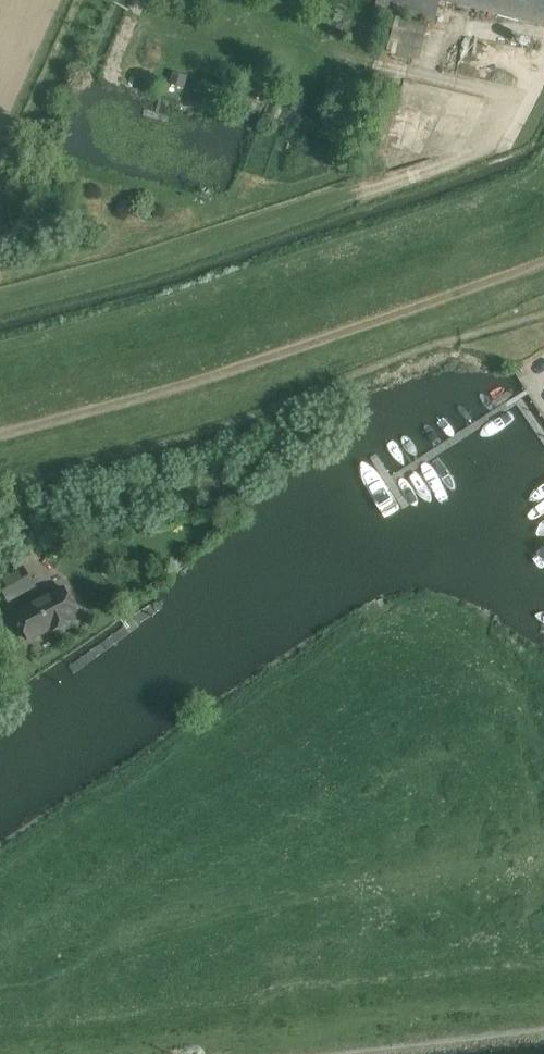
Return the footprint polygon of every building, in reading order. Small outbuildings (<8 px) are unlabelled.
[(394,4),(392,10),(434,23),(439,0),(379,0),(394,4)] [(525,20),(543,24),(543,0),(444,0),(525,20)] [(173,70),(169,83),(184,88),(188,75),(173,70)] [(264,100),(269,86),(257,82),(252,96),(264,100)] [(22,549),(8,558),(13,567),(27,559),(22,549)] [(34,584),(26,569),(0,583),(0,586),(8,599),(34,584)] [(16,614),(29,639),(53,627),(56,634),(63,631),(70,627),(78,623),(74,615),(79,613),(66,588),(16,614)]
